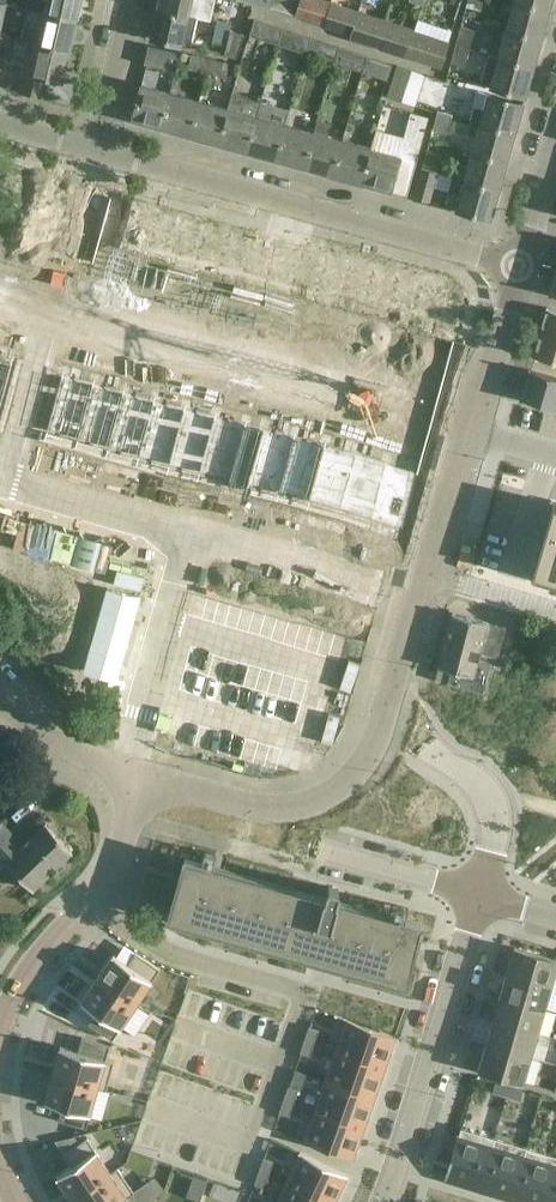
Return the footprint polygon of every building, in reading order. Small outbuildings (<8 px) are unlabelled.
[(26,8),(43,11),(76,20),(81,0),(28,0),(26,8)] [(157,8),(197,17),(207,15),(211,0),(159,0),(157,8)] [(271,6),(295,14),(300,0),(273,0),(271,6)] [(295,14),(324,23),(331,1),(327,0),(300,0),(295,14)] [(466,6),(480,10),(483,0),(468,0),(466,6)] [(515,0),(514,0),(506,27),(542,37),(549,10),(515,0)] [(549,10),(552,0),(515,0),(549,10)] [(331,1),(324,23),(351,32),(359,11),(331,1)] [(197,17),(157,8),(151,37),(181,44),(190,46),(197,17)] [(76,20),(43,11),(39,27),(26,24),(22,38),(32,40),(69,50),(76,20)] [(351,32),(349,37),(377,46),(386,19),(359,11),(351,32)] [(386,19),(377,46),(406,55),(414,30),(415,29),(386,19)] [(282,28),(255,20),(250,34),(277,43),(282,28)] [(231,25),(217,22),(213,40),(228,44),(231,31),(231,25)] [(475,31),(461,27),(456,45),(470,49),(475,31)] [(542,37),(506,27),(498,57),(534,66),(542,37)] [(310,38),(282,28),(277,43),(306,52),(310,38)] [(414,30),(406,55),(440,67),(448,42),(414,30)] [(244,34),(231,31),(228,44),(225,54),(237,58),(244,34)] [(338,47),(310,38),(306,52),(334,62),(338,47)] [(69,50),(32,40),(20,90),(42,95),(47,77),(62,80),(69,50)] [(177,71),(182,52),(149,44),(144,63),(177,71)] [(470,49),(456,45),(451,63),(465,68),(470,49)] [(366,56),(338,47),(334,62),(362,71),(366,56)] [(189,67),(207,72),(211,59),(192,54),(189,67)] [(534,66),(498,57),(489,54),(480,83),(525,96),(534,66)] [(393,64),(366,56),(362,71),(388,79),(393,64)] [(229,63),(211,59),(207,72),(226,77),(229,63)] [(398,65),(387,96),(401,101),(412,70),(398,65)] [(171,92),(141,84),(132,119),(161,127),(171,92)] [(523,102),(488,93),(478,90),(475,91),(472,102),(475,106),(471,120),(480,123),(480,122),(515,131),(523,102)] [(199,100),(171,92),(161,127),(189,135),(199,100)] [(261,102),(233,94),(229,108),(219,143),(247,151),(257,116),(261,102)] [(229,108),(199,100),(189,135),(219,143),(229,108)] [(452,114),(438,110),(433,129),(447,133),(452,114)] [(411,112),(399,155),(372,148),(362,183),(407,195),(429,117),(411,112)] [(286,124),(257,116),(247,151),(277,159),(286,124)] [(318,121),(314,132),(305,167),(333,175),(343,140),(326,135),(329,124),(318,121)] [(480,122),(480,123),(476,137),(466,134),(462,148),(472,151),(472,150),(507,160),(515,131),(480,122)] [(314,132),(286,124),(277,159),(305,167),(314,132)] [(372,148),(343,140),(333,175),(362,183),(372,148)] [(472,150),(472,151),(467,168),(459,165),(456,177),(499,189),(507,160),(472,150)] [(438,172),(422,167),(414,197),(430,201),(438,172)] [(38,179),(15,172),(3,215),(26,221),(38,179)] [(454,176),(446,206),(491,218),(499,189),(456,177),(454,176)] [(63,186),(38,179),(26,221),(50,228),(51,228),(63,186)] [(110,199),(98,241),(123,248),(134,206),(110,199)] [(134,206),(123,248),(146,254),(158,212),(134,206)] [(158,212),(146,254),(170,261),(182,219),(158,212)] [(182,219),(170,261),(193,267),(205,225),(182,219)] [(205,225),(193,267),(217,274),(229,232),(205,225)] [(229,232),(217,274),(241,281),(252,238),(229,232)] [(252,238),(241,281),(265,287),(277,245),(252,238)] [(300,252),(289,294),(313,301),(325,259),(300,252)] [(107,257),(104,267),(117,270),(119,260),(107,257)] [(325,259),(313,301),(337,307),(349,265),(325,259)] [(119,260),(117,270),(129,274),(132,263),(119,260)] [(349,265),(337,307),(360,314),(372,272),(349,265)] [(154,270),(151,280),(164,283),(167,273),(154,270)] [(372,272),(360,314),(384,320),(396,278),(372,272)] [(167,273),(164,283),(176,287),(179,276),(167,273)] [(396,278),(384,320),(407,327),(419,285),(396,278)] [(201,283),(199,293),(211,296),(214,286),(201,283)] [(419,285),(407,327),(431,333),(443,291),(419,285)] [(214,286),(211,296),(223,300),(226,289),(214,286)] [(443,291),(431,333),(456,340),(467,298),(443,291)] [(249,296),(246,306),(259,310),(262,299),(249,296)] [(285,306),(282,316),(295,320),(298,309),(285,306)] [(541,327),(555,331),(555,310),(547,307),(546,310),(541,327)] [(321,316),(318,326),(331,329),(333,319),(321,316)] [(333,319),(331,329),(343,333),(346,323),(333,319)] [(533,355),(555,362),(555,331),(541,327),(533,355)] [(368,329),(366,339),(378,343),(381,332),(368,329)] [(381,332),(378,343),(390,346),(393,336),(381,332)] [(416,342),(413,352),(425,356),(428,345),(416,342)] [(428,345),(425,356),(437,359),(440,349),(428,345)] [(14,362),(0,358),(0,413),(14,362)] [(529,369),(521,399),(555,408),(555,377),(529,369)] [(61,375),(45,431),(229,482),(227,488),(249,493),(250,488),(403,530),(417,474),(266,432),(266,431),(244,425),(244,426),(61,375)] [(531,574),(555,581),(555,503),(553,502),(531,574)] [(453,613),(436,679),(490,692),(507,627),(453,613)] [(1,821),(0,822),(0,866),(6,860),(33,888),(72,850),(46,822),(23,843),(1,821)] [(186,858),(181,875),(170,915),(308,954),(307,958),(321,961),(322,957),(405,981),(421,923),(336,900),(339,888),(329,885),(326,897),(186,858)] [(507,970),(552,983),(555,970),(555,958),(514,946),(507,970)] [(111,956),(97,977),(136,1003),(150,983),(160,967),(148,959),(136,951),(136,952),(128,963),(113,953),(111,956)] [(552,983),(507,970),(501,993),(545,1006),(552,983)] [(97,977),(81,1000),(97,1010),(89,1022),(112,1038),(136,1003),(97,977)] [(545,1006),(501,993),(493,1018),(538,1032),(545,1006)] [(346,1019),(336,1049),(380,1064),(385,1066),(390,1053),(394,1041),(396,1035),(395,1035),(347,1018),(346,1019)] [(538,1032),(493,1018),(486,1042),(531,1055),(538,1032)] [(310,1026),(305,1038),(315,1042),(319,1029),(310,1026)] [(61,1045),(53,1073),(106,1088),(114,1060),(106,1058),(110,1044),(82,1036),(78,1050),(61,1045)] [(305,1038),(301,1051),(310,1055),(315,1042),(305,1038)] [(531,1055),(486,1042),(479,1068),(524,1081),(531,1055)] [(336,1049),(325,1079),(372,1095),(375,1096),(385,1066),(380,1064),(336,1049)] [(53,1073),(45,1100),(63,1105),(59,1119),(86,1127),(98,1087),(106,1089),(106,1088),(53,1073)] [(325,1079),(315,1109),(364,1126),(365,1126),(375,1096),(372,1095),(325,1079)] [(493,1090),(507,1095),(510,1085),(496,1081),(493,1090)] [(289,1085),(284,1098),(294,1102),(298,1089),(289,1085)] [(510,1085),(507,1095),(521,1099),(523,1089),(510,1085)] [(284,1098),(280,1111),(289,1114),(294,1102),(284,1098)] [(315,1109),(304,1140),(354,1157),(356,1152),(360,1140),(365,1126),(364,1126),(315,1109)] [(479,1188),(494,1137),(461,1127),(461,1128),(459,1134),(446,1178),(479,1188)] [(72,1164),(57,1174),(73,1198),(119,1167),(118,1166),(111,1171),(88,1136),(64,1152),(72,1164)] [(479,1188),(511,1197),(526,1146),(494,1137),(479,1188)] [(526,1146),(511,1197),(526,1201),(544,1201),(555,1162),(555,1155),(526,1146)] [(286,1181),(329,1201),(330,1201),(335,1201),(340,1191),(345,1179),(348,1174),(300,1151),(286,1181)] [(264,1157),(259,1170),(269,1173),(274,1161),(264,1157)] [(544,1201),(555,1201),(555,1162),(544,1201)] [(73,1198),(75,1201),(132,1201),(128,1196),(135,1191),(119,1167),(73,1198)] [(259,1170),(255,1182),(265,1186),(269,1173),(259,1170)] [(276,1201),(330,1201),(329,1201),(286,1181),(276,1201)]
